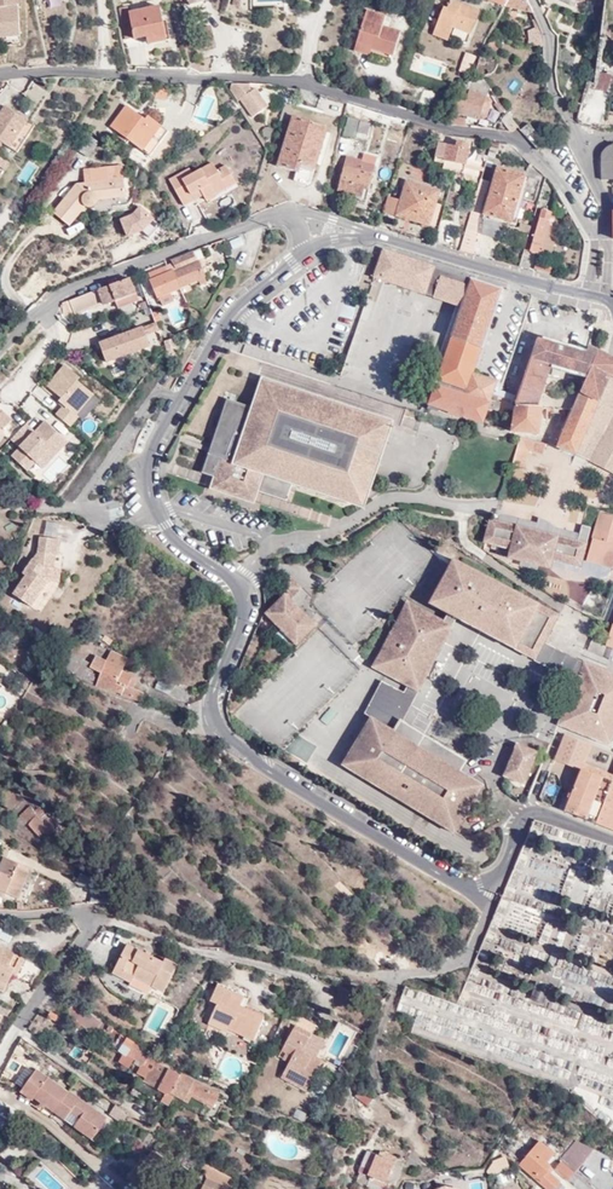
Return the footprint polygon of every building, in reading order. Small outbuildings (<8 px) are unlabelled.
[(528,0),(509,0),(506,6),(535,14),(528,0)] [(601,0),(593,0),(592,9),(599,9),(601,0)] [(472,34),(473,30),(446,19),(452,4),(449,3),(446,6),(444,7),(442,14),(440,13),(435,28),(452,33),(453,29),(472,34)] [(446,19),(473,30),(479,12),(452,4),(446,19)] [(129,6),(122,8),(127,40),(136,38),(136,39),(149,37),(150,45),(169,41),(162,5),(130,11),(129,6)] [(0,8),(0,42),(21,41),(20,8),(0,8)] [(385,18),(366,12),(356,44),(371,49),(370,51),(393,57),(400,34),(382,28),(385,18)] [(526,28),(528,47),(541,45),(540,27),(526,28)] [(451,37),(452,33),(435,28),(434,33),(451,37)] [(499,48),(491,42),(484,52),(493,57),(499,48)] [(371,49),(356,44),(354,53),(391,64),(393,57),(370,51),(371,49)] [(476,62),(477,58),(464,54),(459,68),(470,72),(474,64),(476,62)] [(486,68),(476,62),(474,64),(485,78),(488,76),(485,69),(486,68)] [(592,89),(591,91),(610,96),(612,83),(612,75),(604,73),(604,75),(596,74),(596,80),(592,89)] [(469,93),(462,92),(458,91),(449,126),(464,128),(466,118),(477,121),(479,119),(486,119),(489,118),(493,104),(492,101),(484,99),(486,89),(478,83),(470,81),(469,93)] [(250,85),(231,84),(230,91),(238,102),(241,100),(253,117),(269,106),(256,88),(250,93),(250,85)] [(163,99),(167,88),(158,85),(153,96),(163,99)] [(3,103),(0,109),(0,169),(4,171),(18,149),(12,145),(28,119),(3,103)] [(151,118),(129,104),(115,127),(121,132),(119,136),(131,145),(135,139),(156,154),(173,128),(153,115),(151,118)] [(284,124),(290,106),(283,104),(278,123),(284,124)] [(378,126),(382,115),(348,106),(344,117),(378,126)] [(510,132),(519,126),(511,114),(503,121),(510,132)] [(327,129),(291,118),(277,167),(297,173),(294,182),(311,186),(327,129)] [(538,151),(549,147),(534,125),(523,130),(527,138),(538,151)] [(91,134),(81,151),(91,157),(101,141),(91,134)] [(440,170),(462,175),(468,152),(462,151),(464,140),(456,137),(452,147),(436,142),(433,156),(443,159),(440,170)] [(599,180),(612,180),(611,143),(606,146),(603,150),(600,155),(598,160),(598,179),(599,180)] [(371,185),(378,161),(347,154),(336,191),(361,197),(364,183),(371,185)] [(219,189),(239,178),(232,168),(222,174),(217,165),(197,176),(194,171),(173,181),(187,207),(198,200),(196,195),(193,192),(203,187),(205,190),(212,201),(222,195),(219,189)] [(524,177),(497,169),(484,214),(511,221),(524,177)] [(474,178),(462,175),(457,195),(470,199),(474,178)] [(242,184),(239,178),(219,189),(222,195),(242,184)] [(100,197),(102,203),(128,201),(126,180),(80,186),(56,214),(72,226),(86,208),(85,201),(89,195),(97,194),(100,197)] [(401,200),(390,197),(385,214),(422,224),(429,227),(432,227),(443,191),(407,180),(401,200)] [(193,192),(196,195),(205,190),(203,187),(193,192)] [(99,210),(102,203),(100,197),(97,194),(89,195),(85,201),(86,208),(94,212),(99,210)] [(134,239),(154,220),(140,205),(119,225),(134,239)] [(552,211),(544,209),(532,252),(548,256),(556,226),(549,224),(552,211)] [(162,226),(154,220),(144,233),(152,239),(162,226)] [(412,292),(422,264),(381,249),(371,279),(412,292)] [(205,281),(192,253),(171,261),(174,269),(151,279),(164,310),(177,305),(173,295),(205,281)] [(548,277),(551,265),(535,261),(533,272),(548,277)] [(426,268),(429,266),(422,264),(412,292),(418,294),(426,268)] [(500,291),(429,266),(426,268),(418,294),(460,309),(436,380),(464,390),(462,395),(434,385),(427,405),(451,413),(450,415),(460,418),(461,416),(481,422),(486,407),(495,410),(502,423),(511,394),(497,389),(494,401),(489,399),(495,381),(473,373),(500,291)] [(137,303),(128,277),(61,305),(67,318),(104,304),(105,306),(115,302),(119,310),(137,303)] [(187,324),(181,312),(171,316),(177,329),(187,324)] [(144,331),(96,347),(107,374),(142,362),(141,359),(149,357),(147,351),(150,350),(144,331)] [(162,341),(164,351),(177,348),(173,337),(162,341)] [(588,348),(587,347),(583,354),(536,339),(513,405),(506,432),(520,434),(537,436),(541,407),(534,406),(550,364),(587,375),(557,447),(585,460),(612,410),(612,361),(588,348)] [(65,367),(47,389),(62,402),(60,404),(64,408),(57,417),(72,430),(80,420),(77,417),(95,397),(79,383),(81,381),(65,367)] [(200,475),(212,479),(215,479),(217,474),(255,487),(254,492),(256,493),(286,503),(290,488),(358,511),(365,506),(393,422),(259,378),(249,408),(225,400),(200,475)] [(436,380),(434,385),(462,395),(464,390),(436,380)] [(586,460),(612,476),(612,413),(586,460)] [(27,426),(12,442),(20,449),(11,458),(29,474),(36,465),(44,472),(68,445),(45,424),(37,434),(27,426)] [(546,446),(519,438),(511,467),(523,470),(528,453),(542,457),(546,446)] [(215,479),(212,479),(208,492),(253,506),(256,493),(254,492),(255,487),(217,474),(215,479)] [(607,567),(612,545),(612,517),(599,513),(586,561),(607,567)] [(491,539),(496,522),(489,520),(485,537),(491,539)] [(58,537),(60,523),(45,521),(43,535),(58,537)] [(577,543),(496,522),(491,539),(546,558),(574,567),(580,569),(582,560),(590,528),(581,526),(577,543)] [(63,539),(40,537),(38,552),(23,574),(26,576),(13,594),(33,608),(51,583),(62,584),(63,569),(56,569),(57,556),(61,557),(63,539)] [(491,539),(485,537),(483,543),(497,547),(497,550),(497,552),(500,557),(503,558),(553,570),(553,568),(555,562),(574,567),(546,558),(491,539)] [(457,617),(516,648),(529,624),(548,634),(559,614),(453,558),(430,604),(448,613),(444,621),(442,625),(431,619),(433,615),(407,602),(373,667),(397,680),(418,691),(457,617)] [(580,569),(605,576),(607,567),(586,561),(582,560),(580,569)] [(555,562),(553,568),(600,579),(603,579),(605,576),(580,569),(574,567),(555,562)] [(276,588),(280,592),(291,579),(288,576),(276,588)] [(291,579),(280,592),(284,596),(266,614),(296,645),(315,626),(288,599),(300,588),(291,579)] [(442,625),(444,621),(433,615),(431,619),(442,625)] [(77,620),(62,640),(69,645),(83,624),(77,620)] [(516,648),(536,658),(545,641),(548,634),(529,624),(516,648)] [(536,658),(577,680),(584,663),(545,641),(536,658)] [(104,660),(121,668),(125,659),(109,652),(104,660)] [(120,670),(121,668),(104,660),(94,656),(88,667),(99,673),(115,680),(110,693),(137,702),(141,693),(131,689),(135,679),(129,677),(130,675),(120,670)] [(559,723),(608,743),(612,732),(612,671),(585,660),(584,663),(577,680),(559,723)] [(94,686),(110,693),(115,680),(99,673),(94,686)] [(402,722),(418,691),(397,680),(391,693),(379,686),(365,714),(372,718),(395,732),(401,721),(402,722)] [(173,688),(158,682),(156,689),(170,695),(173,688)] [(359,748),(355,746),(343,766),(455,833),(484,785),(461,771),(395,732),(372,718),(360,738),(363,740),(359,748)] [(467,761),(402,722),(401,721),(395,732),(461,771),(467,761)] [(556,758),(582,768),(584,762),(591,744),(566,733),(556,758)] [(360,738),(355,746),(359,748),(363,740),(360,738)] [(525,783),(538,751),(517,743),(505,775),(525,783)] [(582,768),(612,780),(612,774),(584,762),(582,768)] [(572,812),(584,783),(612,793),(612,780),(582,768),(565,810),(572,812)] [(572,812),(612,828),(612,793),(584,783),(572,812)] [(71,815),(79,804),(67,795),(58,806),(71,815)] [(49,829),(55,823),(50,817),(43,823),(33,812),(35,810),(30,805),(15,821),(27,825),(39,839),(42,836),(47,842),(54,835),(49,829)] [(0,890),(18,897),(27,870),(0,859),(0,891),(0,890)] [(362,924),(371,915),(362,906),(354,914),(362,924)] [(8,945),(13,936),(0,929),(0,940),(8,945)] [(118,945),(113,956),(121,960),(114,976),(126,983),(129,978),(145,986),(160,991),(171,963),(158,958),(157,961),(118,945)] [(0,948),(0,990),(1,991),(12,970),(16,972),(22,960),(0,948)] [(121,960),(113,956),(106,973),(114,976),(121,960)] [(141,995),(145,986),(129,978),(126,983),(124,988),(141,995)] [(232,1006),(234,1002),(226,997),(229,992),(210,982),(203,998),(210,1001),(205,1013),(225,1023),(221,1028),(244,1039),(256,1018),(232,1006)] [(612,1107),(612,1034),(467,982),(464,991),(553,1023),(546,1043),(540,1059),(510,1049),(510,1050),(416,1016),(409,1035),(612,1107)] [(592,997),(606,998),(606,983),(592,982),(592,997)] [(542,1002),(547,987),(535,983),(530,998),(542,1002)] [(411,1002),(433,1011),(437,998),(405,985),(395,1009),(406,1013),(411,1002)] [(226,997),(234,1002),(237,996),(229,992),(226,997)] [(90,1017),(92,1012),(72,998),(64,1011),(94,1033),(101,1025),(90,1017)] [(220,1031),(221,1028),(225,1023),(205,1013),(201,1020),(220,1031)] [(298,1025),(281,1058),(280,1059),(290,1065),(284,1076),(307,1089),(322,1061),(318,1059),(328,1042),(298,1025)] [(116,1046),(121,1038),(106,1029),(101,1037),(116,1046)] [(146,1064),(150,1056),(121,1038),(116,1046),(115,1049),(130,1058),(133,1055),(146,1064)] [(162,1062),(150,1056),(146,1064),(153,1067),(144,1083),(166,1093),(166,1094),(171,1096),(172,1094),(180,1077),(160,1067),(162,1062)] [(79,1120),(71,1129),(91,1143),(107,1119),(69,1094),(67,1096),(34,1073),(27,1069),(14,1086),(23,1092),(21,1096),(31,1105),(34,1102),(63,1123),(70,1113),(79,1120)] [(71,1089),(78,1080),(70,1075),(64,1084),(71,1089)] [(198,1083),(181,1076),(180,1077),(172,1094),(175,1096),(188,1104),(193,1097),(212,1110),(219,1100),(197,1085),(198,1083)] [(169,1106),(175,1096),(172,1094),(171,1096),(166,1094),(162,1101),(169,1106)] [(108,1117),(124,1127),(130,1117),(115,1107),(108,1117)] [(307,1112),(297,1107),(293,1116),(304,1120),(307,1112)] [(63,1123),(71,1129),(79,1120),(70,1113),(63,1123)] [(571,1181),(599,1149),(579,1139),(562,1160),(565,1162),(559,1171),(571,1181)] [(556,1153),(542,1141),(521,1164),(548,1188),(554,1188),(560,1180),(548,1169),(552,1165),(548,1162),(556,1153)] [(379,1154),(367,1149),(359,1170),(370,1175),(368,1179),(372,1180),(374,1176),(384,1181),(383,1184),(386,1186),(387,1181),(391,1182),(395,1180),(398,1178),(400,1173),(400,1168),(399,1165),(396,1163),(398,1158),(395,1156),(393,1160),(382,1156),(384,1151),(381,1150),(379,1154)] [(417,1168),(422,1160),(409,1154),(404,1163),(410,1167),(411,1165),(417,1168)] [(491,1175),(510,1170),(506,1157),(488,1162),(491,1175)] [(232,1183),(202,1166),(197,1173),(209,1180),(205,1187),(201,1185),(198,1188),(229,1188),(232,1183)]
